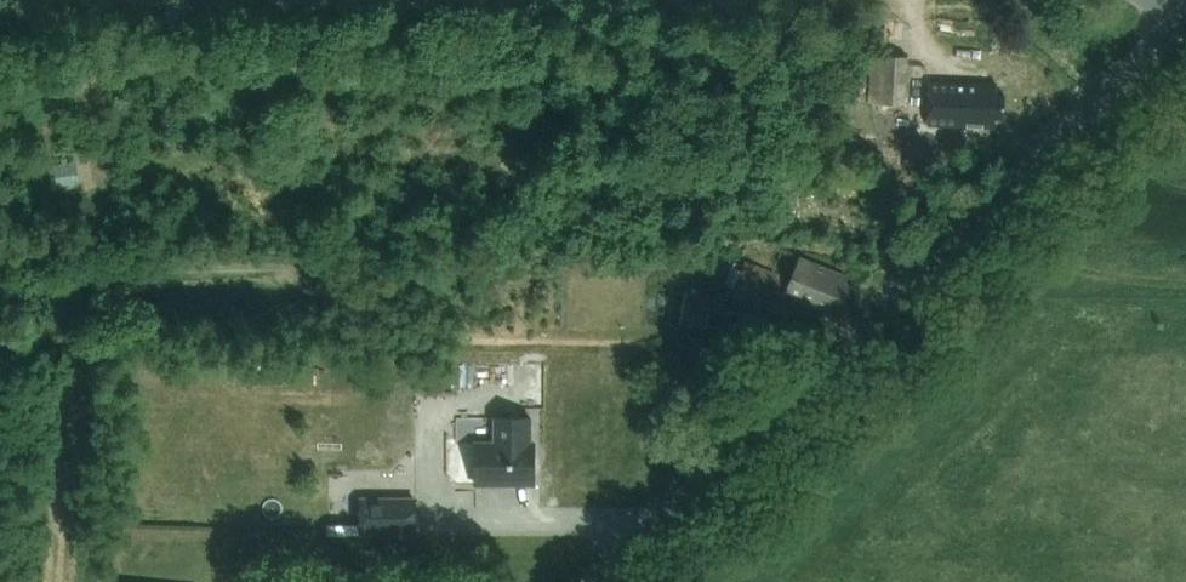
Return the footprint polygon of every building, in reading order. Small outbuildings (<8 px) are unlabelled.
[(870,101),(906,103),(909,55),(873,52),(870,101)] [(997,116),(1006,115),(1007,94),(998,94),(998,84),(930,81),(928,121),(996,124),(997,116)] [(969,133),(945,133),(945,149),(969,149),(969,133)] [(72,161),(49,164),(52,191),(75,188),(72,161)] [(814,308),(841,319),(854,286),(847,283),(850,275),(800,254),(791,277),(748,259),(733,296),(768,310),(770,304),(781,309),(787,294),(816,305),(814,308)] [(713,296),(686,292),(682,321),(708,325),(713,296)] [(494,443),(474,443),(474,483),(534,483),(534,443),(530,443),(530,417),(493,417),(494,443)] [(419,535),(419,497),(363,497),(363,508),(329,508),(328,532),(363,532),(363,534),(419,535)]
